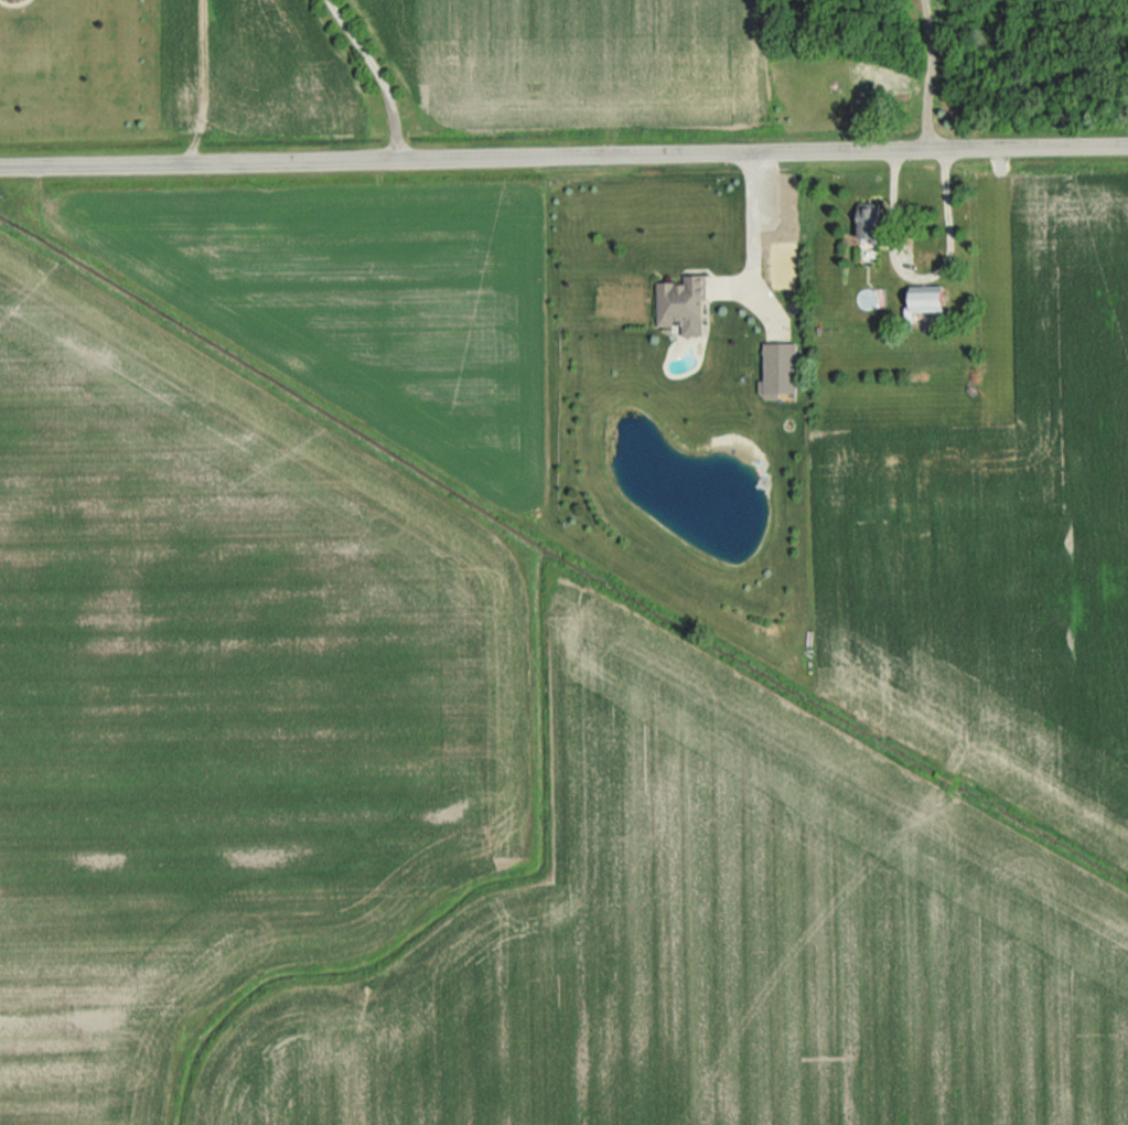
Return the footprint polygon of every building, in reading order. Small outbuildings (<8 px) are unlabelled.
[(860,241),(884,241),(884,218),(877,219),(877,209),(859,209),(860,241)] [(658,327),(682,326),(683,337),(706,337),(705,275),(682,275),(682,283),(657,283),(658,327)] [(914,291),(913,311),(950,312),(950,292),(914,291)] [(764,382),(757,382),(758,395),(798,394),(797,344),(764,345),(764,382)]
